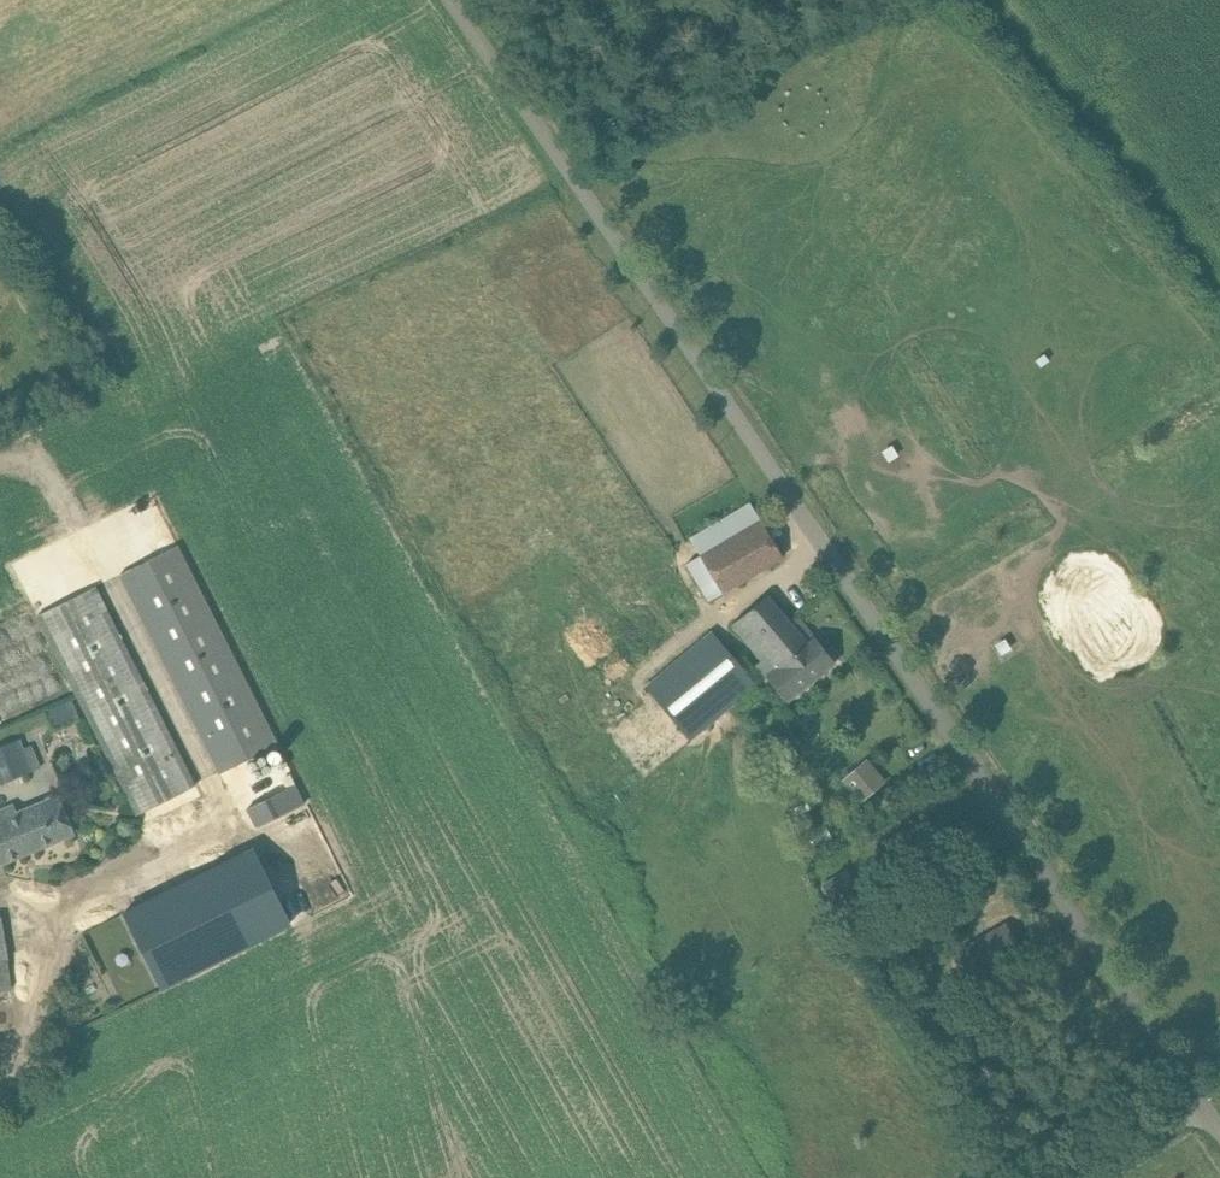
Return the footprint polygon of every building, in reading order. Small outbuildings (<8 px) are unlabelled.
[(701,557),(688,565),(709,600),(722,592),(762,569),(783,557),(757,514),(697,549),(701,557)] [(277,744),(177,545),(120,574),(220,772),(277,744)] [(95,587),(38,615),(138,814),(195,785),(95,587)] [(768,595),(749,610),(732,624),(771,673),(766,677),(787,702),(835,663),(814,636),(807,642),(768,595)] [(711,632),(647,685),(691,739),(754,686),(711,632)] [(32,771),(19,739),(0,746),(0,784),(32,771)] [(864,797),(881,776),(860,759),(843,780),(864,797)] [(295,784),(236,814),(239,820),(243,818),(305,941),(360,914),(295,784)] [(64,811),(58,796),(16,813),(12,806),(0,811),(0,864),(73,833),(64,811)] [(253,848),(123,912),(161,990),(292,926),(253,848)] [(839,912),(864,897),(847,870),(823,886),(839,912)] [(8,914),(0,915),(0,991),(19,988),(8,914)] [(1007,929),(987,942),(957,960),(971,980),(1020,950),(1007,929)]
